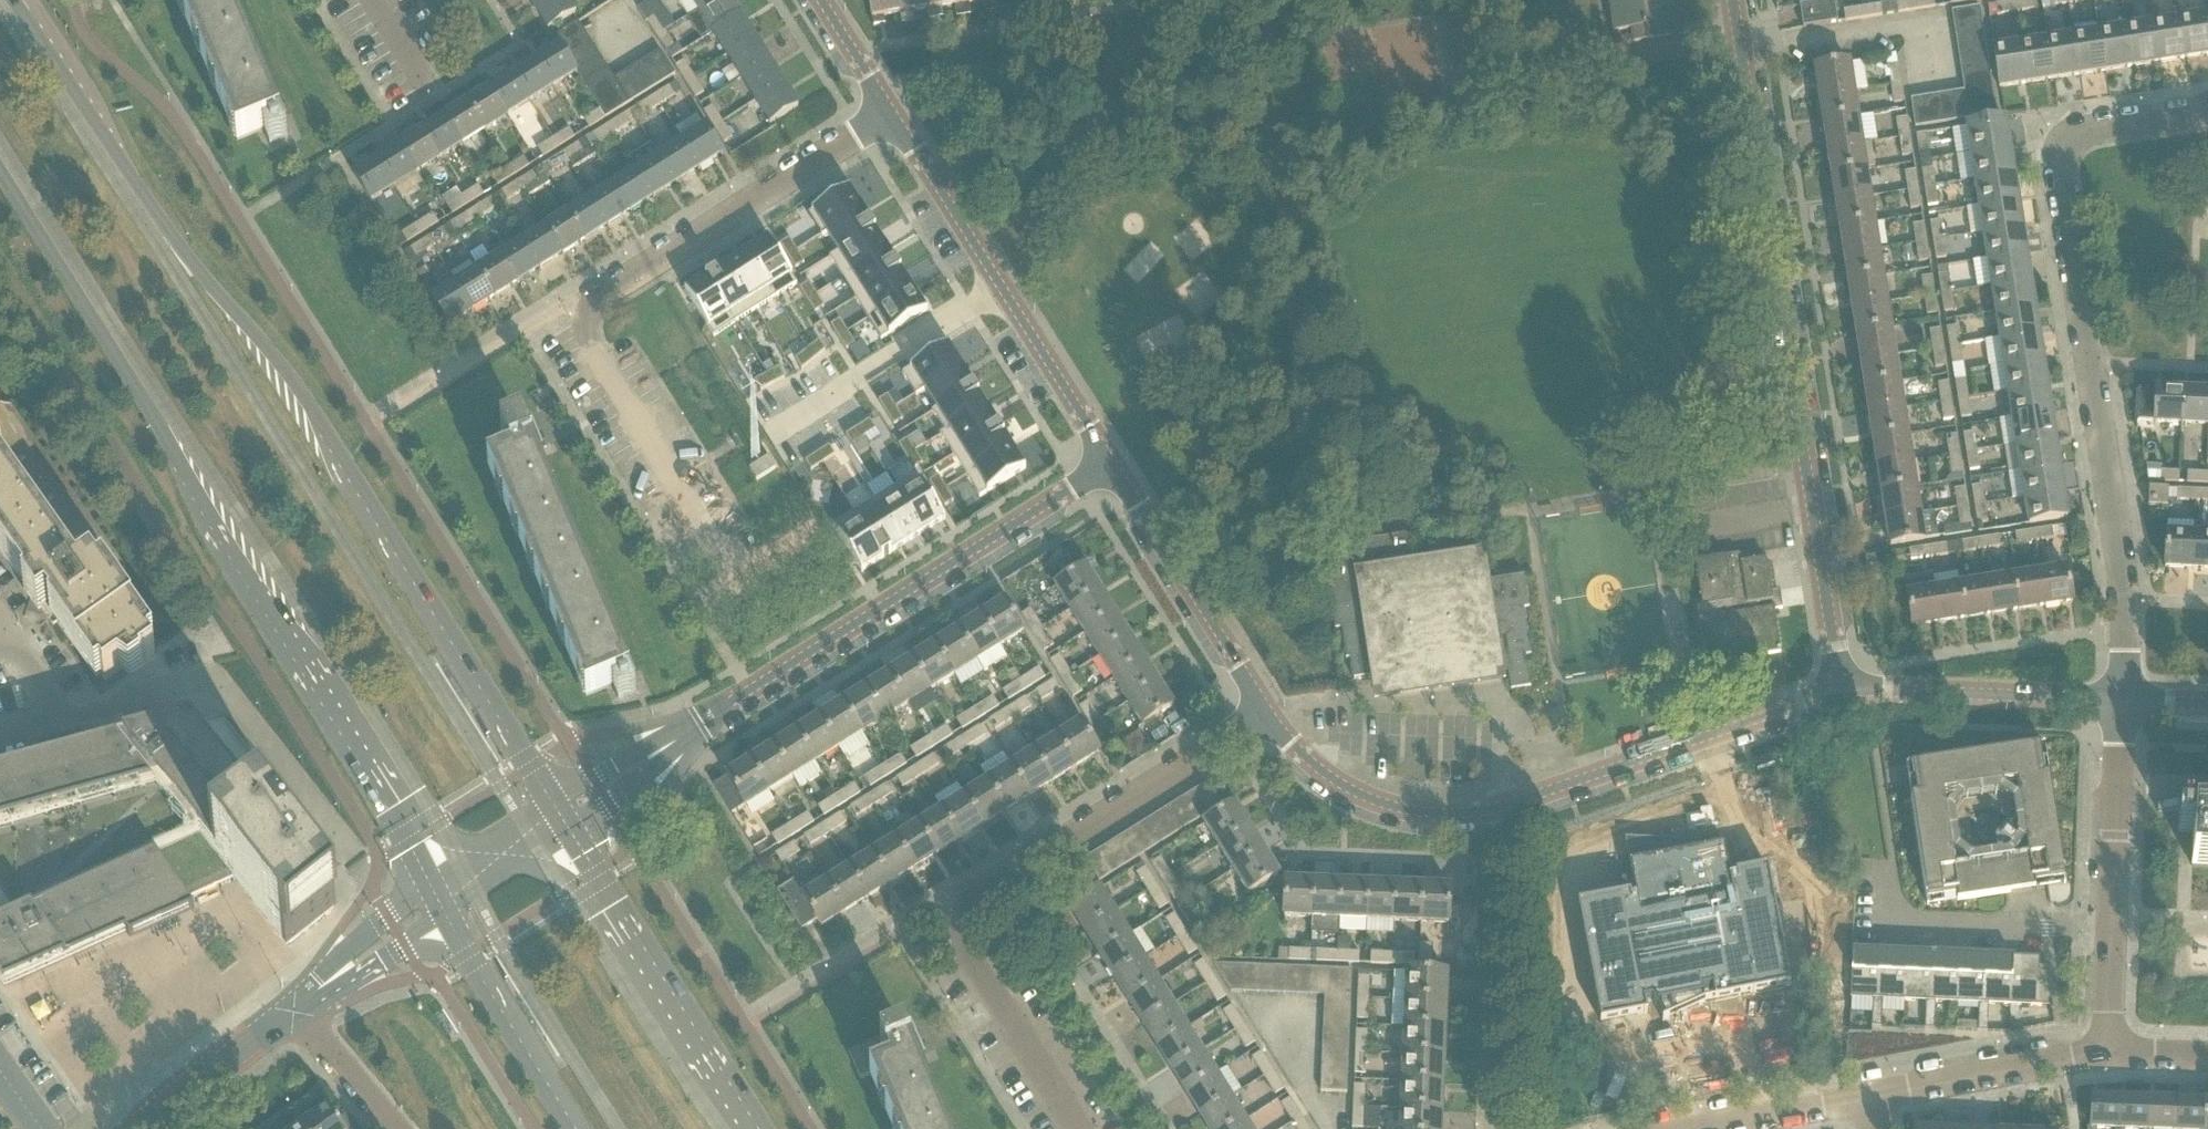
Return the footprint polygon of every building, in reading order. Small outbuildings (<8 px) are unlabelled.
[(263,130),(268,127),(274,142),(287,136),(280,121),(276,123),(224,0),(177,0),(236,141),(263,130)] [(533,8),(546,0),(530,0),(535,6),(533,7),(533,8)] [(533,8),(534,9),(535,8),(549,29),(547,30),(548,31),(552,29),(556,36),(578,22),(579,22),(575,15),(575,14),(567,0),(546,0),(533,8)] [(687,17),(698,10),(714,0),(677,0),(687,17)] [(713,33),(741,15),(741,14),(740,15),(730,0),(714,0),(698,10),(713,33)] [(885,18),(901,15),(898,0),(870,0),(874,27),(886,25),(885,18)] [(911,13),(928,10),(927,0),(898,0),(901,15),(902,23),(913,21),(911,13)] [(940,9),(956,6),(955,0),(927,0),(928,10),(930,18),(941,17),(940,9)] [(967,4),(983,2),(983,0),(955,0),(956,6),(957,14),(968,12),(967,4)] [(994,0),(996,0),(983,0),(983,2),(985,9),(996,8),(994,0)] [(1614,30),(1612,31),(1612,32),(1631,29),(1633,43),(1693,33),(1688,0),(1609,0),(1614,30)] [(1799,5),(1803,28),(1838,22),(1834,0),(1830,0),(1799,5)] [(1915,0),(1908,0),(1896,2),(1898,13),(1916,10),(1915,0)] [(1916,10),(1935,7),(1934,0),(1915,0),(1916,10)] [(2013,2),(2015,13),(2035,10),(2033,0),(2027,0),(2013,2)] [(2042,9),(2050,8),(2068,5),(2067,0),(2040,0),(2042,9)] [(1888,3),(1890,14),(1898,13),(1896,2),(1888,3)] [(2015,13),(2013,2),(1995,5),(1997,16),(2015,13)] [(1890,14),(1888,3),(1880,4),(1882,15),(1890,14)] [(1880,4),(1862,7),(1863,18),(1882,15),(1880,4)] [(1863,18),(1862,7),(1843,10),(1845,21),(1863,18)] [(1951,11),(1953,24),(1982,20),(1980,7),(1951,11)] [(2179,18),(2186,60),(2207,56),(2207,33),(2205,14),(2179,18)] [(713,33),(727,56),(756,38),(755,37),(754,38),(740,16),(741,15),(713,33)] [(654,17),(646,22),(655,37),(663,32),(654,17)] [(2179,18),(2152,23),(2158,64),(2186,60),(2179,18)] [(1953,24),(1955,38),(1984,33),(1982,20),(1953,24)] [(554,38),(559,46),(561,49),(586,34),(578,22),(556,36),(554,38)] [(2152,23),(2126,27),(2132,68),(2158,64),(2152,23)] [(2126,27),(2100,31),(2106,72),(2132,68),(2126,27)] [(663,32),(655,37),(665,52),(674,46),(665,31),(663,32)] [(2100,31),(2073,35),(2079,76),(2106,72),(2100,31)] [(1955,38),(1957,51),(1986,46),(1984,33),(1955,38)] [(593,45),(586,34),(561,49),(568,60),(593,45)] [(2073,35),(2046,39),(2053,81),(2079,76),(2073,35)] [(727,56),(741,78),(770,60),(769,59),(768,60),(755,39),(756,38),(727,56)] [(2046,39),(2020,44),(2026,85),(2053,81),(2046,39)] [(2026,85),(2020,44),(1994,48),(2000,89),(2026,85)] [(600,56),(593,45),(568,60),(575,72),(600,56)] [(536,60),(535,60),(554,90),(577,76),(575,72),(568,60),(561,49),(559,46),(558,46),(559,48),(537,62),(536,60)] [(1957,51),(1960,64),(1988,60),(1986,46),(1957,51)] [(661,51),(649,58),(664,82),(675,75),(661,51)] [(575,72),(577,76),(582,83),(607,68),(600,56),(575,72)] [(649,58),(637,65),(652,89),(664,82),(649,58)] [(513,74),(513,75),(531,104),(554,90),(535,60),(535,61),(536,62),(514,76),(513,74)] [(741,78),(756,101),(784,83),(784,82),(782,83),(769,61),(770,60),(741,78)] [(1960,64),(1962,77),(1990,73),(1988,60),(1960,64)] [(683,61),(674,66),(685,82),(693,77),(694,76),(684,61),(683,61)] [(1848,64),(1815,69),(1815,70),(1817,70),(1821,95),(1819,95),(1820,96),(1851,91),(1850,87),(1847,65),(1849,65),(1848,64)] [(637,65),(626,72),(641,97),(652,89),(637,65)] [(1898,65),(1887,67),(1890,85),(1901,84),(1901,83),(1898,65)] [(607,68),(582,83),(589,95),(614,79),(607,68)] [(626,72),(614,79),(629,104),(641,97),(626,72)] [(1962,77),(1964,91),(1992,86),(1990,73),(1962,77)] [(490,89),(508,119),(531,104),(513,75),(512,75),(513,77),(491,90),(490,89)] [(693,77),(685,82),(695,98),(703,93),(704,92),(701,88),(694,76),(693,77)] [(614,79),(589,95),(598,110),(583,119),(589,129),(629,104),(614,79)] [(669,86),(654,96),(660,105),(675,95),(682,91),(676,82),(670,87),(669,86)] [(784,83),(756,101),(770,124),(799,106),(798,105),(797,106),(783,84),(785,84),(784,83)] [(1901,84),(1890,85),(1893,104),(1904,102),(1903,101),(1903,100),(1901,84)] [(1992,86),(1964,91),(1968,119),(1997,114),(1992,86)] [(468,103),(467,103),(486,133),(508,119),(490,89),(489,89),(490,91),(469,104),(468,103)] [(1851,91),(1820,96),(1820,97),(1821,97),(1825,121),(1824,122),(1858,117),(1854,91),(1851,91)] [(1964,91),(1950,93),(1955,121),(1968,119),(1964,91)] [(1950,93),(1937,95),(1942,123),(1955,121),(1950,93)] [(1937,95),(1924,97),(1928,125),(1942,123),(1937,95)] [(660,105),(654,96),(638,106),(644,116),(660,105)] [(1928,125),(1924,97),(1910,99),(1915,127),(1928,125)] [(445,117),(445,118),(463,147),(486,133),(467,103),(467,104),(467,105),(446,119),(445,117)] [(713,106),(703,112),(713,128),(722,122),(713,106)] [(624,113),(609,123),(615,132),(630,123),(624,113)] [(1858,117),(1824,122),(1824,123),(1825,123),(1829,148),(1827,148),(1828,149),(1862,144),(1877,142),(1873,115),(1858,117)] [(423,131),(422,132),(440,161),(463,147),(445,118),(444,118),(445,119),(423,133),(423,131)] [(1906,118),(1896,120),(1899,138),(1909,137),(1906,118)] [(1964,128),(1968,155),(2007,148),(2003,121),(1964,128)] [(722,122),(713,128),(723,144),(732,139),(733,138),(722,122)] [(615,132),(609,123),(593,134),(599,143),(615,132)] [(704,125),(682,139),(700,169),(701,169),(700,167),(721,154),(722,155),(723,155),(704,125)] [(569,129),(553,139),(558,148),(574,138),(569,129)] [(400,146),(399,146),(417,176),(440,161),(422,132),(421,132),(422,134),(400,147),(400,146)] [(1926,134),(1916,135),(1919,154),(1920,162),(1930,161),(1929,152),(1926,134)] [(1909,137),(1899,138),(1902,157),(1912,155),(1909,137)] [(578,143),(563,152),(569,162),(574,169),(595,155),(585,138),(578,143)] [(553,139),(537,149),(543,158),(558,148),(553,139)] [(682,139),(660,153),(678,183),(679,182),(678,181),(699,168),(700,170),(700,169),(682,139)] [(1830,150),(1834,175),(1866,170),(1862,144),(1828,149),(1828,150),(1830,150)] [(377,160),(395,190),(417,176),(399,146),(400,148),(378,161),(377,160)] [(1968,155),(1972,180),(2012,174),(2007,148),(1968,155)] [(569,162),(563,152),(546,163),(552,172),(569,162)] [(660,153),(637,168),(655,197),(656,196),(655,195),(676,181),(677,183),(678,183),(660,153)] [(523,157),(508,167),(513,176),(529,166),(523,157)] [(355,174),(354,175),(372,203),(372,204),(392,192),(395,190),(386,175),(377,160),(376,161),(377,162),(356,175),(355,175),(355,174)] [(508,167),(492,177),(498,186),(513,176),(508,167)] [(533,171),(518,181),(524,190),(525,190),(529,197),(550,184),(539,167),(533,171)] [(637,168),(614,182),(632,212),(632,211),(631,210),(654,196),(655,197),(637,168)] [(1932,168),(1921,170),(1924,188),(1935,187),(1932,168)] [(1834,175),(1838,201),(1870,196),(1866,170),(1834,175)] [(1915,171),(1904,173),(1907,191),(1918,190),(1915,171)] [(1972,180),(1976,206),(2016,200),(2012,174),(1972,180)] [(524,190),(518,181),(501,192),(507,201),(524,190)] [(614,182),(591,197),(609,226),(610,226),(609,224),(630,210),(631,212),(632,212),(614,182)] [(478,185),(462,196),(468,205),(484,195),(478,185)] [(1935,187),(1924,188),(1927,207),(1938,205),(1935,187)] [(850,189),(808,215),(822,237),(827,234),(826,234),(862,211),(850,191),(851,190),(850,189)] [(1918,190),(1907,191),(1910,210),(1920,208),(1918,190)] [(460,197),(446,205),(452,215),(468,205),(462,196),(460,197)] [(1838,201),(1842,228),(1874,223),(1870,196),(1838,201)] [(591,197),(568,211),(587,240),(586,238),(608,225),(609,226),(591,197)] [(488,200),(473,210),(479,219),(494,210),(488,200)] [(1976,206),(1980,233),(2020,227),(2016,200),(1976,206)] [(479,219),(473,210),(456,220),(462,230),(479,219)] [(568,211),(545,225),(564,255),(565,254),(564,253),(585,239),(586,240),(587,240),(568,211)] [(862,211),(826,234),(827,234),(838,253),(839,253),(875,231),(870,222),(869,222),(862,211)] [(433,214),(417,224),(423,234),(439,223),(433,214)] [(1940,221),(1930,223),(1933,241),(1943,240),(1940,221)] [(1842,228),(1846,254),(1879,249),(1874,223),(1842,228)] [(423,234),(417,224),(401,234),(407,243),(423,234)] [(1923,224),(1913,226),(1915,244),(1926,242),(1923,224)] [(545,225),(523,239),(541,269),(542,269),(541,267),(562,253),(563,255),(564,255),(545,225)] [(1980,233),(1985,260),(2024,254),(2020,227),(1980,233)] [(442,229),(427,238),(433,248),(448,238),(442,229)] [(838,253),(829,258),(842,279),(887,251),(875,232),(876,232),(875,231),(839,253),(838,253)] [(433,248),(427,238),(411,249),(417,258),(433,248)] [(523,239),(500,253),(519,283),(518,281),(540,268),(541,269),(523,239)] [(767,241),(748,253),(776,298),(797,285),(768,239),(766,240),(767,241)] [(789,240),(780,246),(787,258),(797,252),(789,240)] [(1943,240),(1933,241),(1936,260),(1946,258),(1943,240)] [(1926,242),(1915,244),(1918,263),(1929,261),(1926,242)] [(489,260),(477,268),(496,297),(497,297),(496,296),(517,282),(518,284),(519,283),(500,253),(499,254),(496,248),(486,254),(490,260),(489,260)] [(473,261),(477,268),(489,260),(482,249),(470,256),(473,261)] [(1846,254),(1850,281),(1883,276),(1879,249),(1846,254)] [(887,251),(842,279),(855,300),(901,271),(895,263),(887,251)] [(797,252),(787,258),(795,271),(804,264),(797,252)] [(748,253),(727,266),(755,311),(776,298),(748,253)] [(1985,260),(1972,262),(1976,289),(1989,287),(2028,280),(2024,254),(1985,260)] [(454,282),(477,268),(473,261),(450,275),(454,282)] [(715,273),(706,279),(735,324),(755,311),(727,266),(716,273),(715,273)] [(1947,266),(1937,268),(1938,276),(1941,294),(1951,293),(1948,274),(1947,266)] [(477,268),(454,282),(473,312),(474,312),(473,310),(495,296),(496,298),(496,297),(477,268)] [(901,271),(855,300),(868,321),(913,292),(901,273),(901,272),(901,271)] [(440,286),(429,293),(432,298),(450,327),(451,326),(450,325),(472,311),(473,312),(454,282),(450,275),(438,283),(440,286)] [(1850,281),(1855,307),(1887,302),(1883,276),(1850,281)] [(1931,277),(1921,279),(1924,297),(1934,295),(1931,277)] [(686,290),(685,291),(714,337),(735,324),(706,279),(687,291),(686,290)] [(1989,287),(1993,313),(2033,307),(2028,280),(1989,287)] [(809,284),(799,290),(807,302),(817,296),(809,284)] [(913,292),(868,321),(881,341),(927,312),(927,311),(925,312),(913,292)] [(1951,293),(1941,294),(1944,313),(1954,311),(1951,293)] [(1934,295),(1924,297),(1927,315),(1937,314),(1934,295)] [(817,296),(807,302),(815,314),(824,308),(817,296)] [(1855,307),(1859,333),(1891,329),(1887,302),(1855,307)] [(1993,313),(1997,339),(2037,333),(2033,307),(1993,313)] [(1155,376),(1201,355),(1181,313),(1135,335),(1155,376)] [(840,321),(830,327),(838,339),(848,333),(840,321)] [(675,368),(695,355),(676,325),(656,338),(675,368)] [(1957,327),(1946,329),(1949,347),(1960,346),(1957,327)] [(1859,333),(1863,360),(1896,355),(1891,329),(1859,333)] [(1940,330),(1929,331),(1932,350),(1943,348),(1940,330)] [(848,333),(838,339),(846,351),(855,345),(848,333)] [(1997,339),(2002,366),(2041,359),(2037,333),(1997,339)] [(819,341),(807,349),(813,358),(825,351),(819,341)] [(948,346),(902,375),(916,397),(925,391),(961,368),(948,348),(949,347),(948,346)] [(1960,346),(1949,347),(1952,366),(1963,364),(1960,346)] [(1943,348),(1932,350),(1935,368),(1946,367),(1943,348)] [(807,349),(795,357),(801,366),(813,358),(807,349)] [(1863,360),(1867,386),(1900,382),(1896,355),(1863,360)] [(2002,366),(2006,392),(2045,386),(2041,359),(2002,366)] [(779,366),(767,374),(773,384),(785,376),(779,366)] [(961,368),(925,391),(937,410),(973,387),(972,387),(961,368)] [(767,374),(754,382),(760,391),(773,384),(767,374)] [(1965,380),(1955,382),(1958,400),(1968,398),(1965,380)] [(1867,386),(1871,413),(1904,408),(1900,382),(1867,386)] [(1948,383),(1938,384),(1940,403),(1951,401),(1948,383)] [(2006,392),(2010,419),(2049,413),(2045,386),(2006,392)] [(937,410),(932,413),(945,433),(985,407),(979,397),(973,387),(937,410)] [(2138,388),(2137,422),(2138,422),(2139,420),(2154,421),(2154,423),(2182,424),(2183,391),(2182,391),(2182,392),(2157,391),(2157,389),(2156,389),(2156,391),(2140,390),(2140,389),(2138,388)] [(2207,425),(2207,393),(2183,392),(2184,391),(2183,391),(2182,424),(2207,425)] [(888,396),(878,402),(886,414),(895,409),(888,396)] [(1968,398),(1958,400),(1961,418),(1971,417),(1968,398)] [(1951,401),(1940,403),(1943,421),(1954,419),(1951,401)] [(0,406),(0,531),(38,585),(41,582),(52,597),(48,601),(105,682),(129,665),(134,672),(155,657),(150,649),(104,584),(109,580),(111,582),(122,584),(125,569),(12,408),(0,406)] [(945,433),(940,436),(953,456),(999,428),(998,427),(998,428),(985,407),(945,433)] [(1899,409),(1869,413),(1869,414),(1871,414),(1875,439),(1873,439),(1873,440),(1875,440),(1908,434),(1904,408),(1899,409)] [(895,409),(886,414),(893,427),(903,421),(895,409)] [(2010,419),(2014,445),(2054,438),(2049,413),(2010,419)] [(488,466),(587,696),(617,683),(623,697),(637,692),(631,676),(626,678),(528,451),(541,445),(542,447),(544,446),(542,443),(541,444),(537,433),(538,433),(531,416),(529,417),(530,418),(521,422),(522,425),(501,434),(511,457),(488,466)] [(870,421),(858,429),(864,438),(876,431),(870,421)] [(999,428),(953,456),(966,477),(1011,449),(1004,437),(999,428)] [(858,429),(845,436),(851,446),(864,438),(858,429)] [(1973,433),(1963,435),(1966,453),(1976,452),(1973,433)] [(1875,440),(1879,466),(1913,461),(1908,434),(1875,440)] [(1956,436),(1946,437),(1949,456),(1959,454),(1956,436)] [(2014,445),(2019,472),(2058,466),(2054,438),(2014,445)] [(907,440),(898,446),(906,458),(915,453),(907,440)] [(829,447),(817,454),(823,464),(835,456),(829,447)] [(1011,449),(966,477),(979,498),(1026,469),(1025,468),(1024,469),(1011,449)] [(1976,452),(1966,453),(1969,472),(1979,470),(1976,452)] [(915,453),(906,458),(913,471),(923,465),(915,453)] [(817,454),(805,462),(811,472),(823,464),(817,454)] [(1959,454),(1949,456),(1952,474),(1962,473),(1959,454)] [(750,470),(757,481),(776,469),(768,458),(750,470)] [(1879,466),(1883,492),(1917,487),(1913,461),(1879,466)] [(2019,472),(2007,474),(2011,500),(2023,498),(2062,492),(2058,466),(2019,472)] [(2146,466),(2149,482),(2160,482),(2161,471),(2161,466),(2146,466)] [(2160,482),(2179,483),(2180,472),(2161,471),(2160,482)] [(2188,473),(2187,483),(2206,484),(2207,474),(2188,473)] [(916,475),(895,488),(923,533),(943,521),(944,522),(945,521),(916,475)] [(938,477),(929,483),(937,496),(946,490),(938,477)] [(1982,486),(1972,488),(1974,506),(1985,504),(1982,486)] [(1883,492),(1887,519),(1921,514),(1917,487),(1883,492)] [(895,488),(874,501),(903,546),(923,533),(895,488)] [(2149,488),(2148,507),(2167,508),(2168,489),(2149,488)] [(1965,489),(1954,490),(1957,509),(1968,507),(1965,489)] [(946,490),(937,496),(944,508),(954,502),(946,490)] [(2177,499),(2177,501),(2195,501),(2196,491),(2177,490),(2177,499)] [(2195,501),(2207,502),(2207,491),(2196,491),(2195,501)] [(2062,492),(2023,498),(2027,524),(2066,518),(2062,492)] [(874,501),(854,514),(882,559),(891,554),(891,553),(903,546),(874,501)] [(1985,504),(1974,506),(1977,524),(1988,523),(1985,504)] [(1960,526),(1943,528),(1945,537),(1972,533),(1971,525),(1968,507),(1957,509),(1960,526)] [(854,514),(833,527),(862,573),(863,572),(862,571),(881,559),(882,560),(882,559),(854,514)] [(1921,514),(1887,519),(1891,546),(1926,541),(1921,514)] [(2165,552),(2164,567),(2193,568),(2194,535),(2195,523),(2167,522),(2166,522),(2165,552)] [(2052,527),(2034,530),(2035,541),(2054,538),(2052,527)] [(2035,541),(2034,530),(2015,533),(2017,544),(2035,541)] [(1365,550),(1324,557),(1336,630),(1342,629),(1347,660),(1351,659),(1355,680),(1384,675),(1387,692),(1509,673),(1512,691),(1531,687),(1526,657),(1532,656),(1524,610),(1530,609),(1525,576),(1488,582),(1490,591),(1478,593),(1473,563),(1413,573),(1407,535),(1364,542),(1365,550)] [(2000,546),(1999,535),(1980,538),(1982,549),(2000,546)] [(2207,569),(2207,536),(2194,535),(2193,568),(2207,569)] [(1982,549),(1980,538),(1962,541),(1963,552),(1982,549)] [(1947,544),(1927,547),(1929,558),(1948,555),(1947,544)] [(1927,547),(1910,550),(1911,561),(1929,558),(1927,547)] [(1695,561),(1700,597),(1701,605),(1697,606),(1705,663),(1779,652),(1773,610),(1782,609),(1781,604),(1780,598),(1777,599),(1772,563),(1766,564),(1766,559),(1740,562),(1739,555),(1695,561)] [(1058,586),(1072,609),(1100,591),(1086,569),(1088,568),(1087,567),(1056,586),(1057,587),(1058,586)] [(2041,573),(2040,573),(2045,607),(2046,606),(2046,605),(2071,601),(2071,603),(2073,602),(2067,569),(2066,569),(2066,571),(2045,574),(2041,575),(2041,573)] [(2040,575),(2014,579),(2019,611),(2020,611),(2019,609),(2044,605),(2045,607),(2040,573),(2040,574),(2040,575)] [(1932,575),(1904,579),(1907,596),(1912,627),(1913,627),(1913,626),(1939,622),(1939,623),(1940,623),(1935,591),(1932,575)] [(2014,579),(1987,583),(1992,615),(1993,615),(1993,614),(2018,610),(2018,611),(2019,611),(2014,579)] [(1987,583),(1961,587),(1966,619),(1966,618),(1991,614),(1992,615),(1987,583)] [(1961,587),(1935,591),(1940,623),(1940,622),(1965,618),(1965,619),(1966,619),(1961,587)] [(1100,591),(1072,609),(1086,632),(1114,615),(1100,593),(1102,592),(1101,591),(1100,591)] [(983,616),(982,616),(1000,645),(1023,631),(1023,633),(1025,632),(1006,602),(1005,602),(1005,603),(983,617),(983,616)] [(1021,616),(1032,634),(1042,628),(1030,610),(1021,616)] [(1114,615),(1086,632),(1101,655),(1128,638),(1115,616),(1116,615),(1115,614),(1114,615)] [(959,631),(977,660),(1000,645),(982,616),(982,617),(982,618),(960,632),(959,631)] [(1042,628),(1032,634),(1044,652),(1045,652),(1053,646),(1042,628)] [(936,645),(954,674),(962,686),(985,672),(977,660),(959,631),(959,632),(937,646),(936,645)] [(1128,638),(1101,655),(1115,678),(1144,660),(1143,661),(1129,639),(1130,638),(1130,637),(1128,638)] [(913,659),(913,660),(931,689),(954,674),(936,645),(935,646),(936,647),(914,661),(913,659)] [(1059,656),(1050,662),(1061,680),(1071,674),(1059,656)] [(890,674),(908,703),(931,689),(913,660),(912,660),(913,661),(891,675),(890,674)] [(1144,660),(1115,678),(1130,701),(1159,683),(1157,684),(1143,662),(1145,661),(1144,660)] [(1039,669),(1021,680),(1027,690),(1045,678),(1039,669)] [(867,688),(867,689),(885,718),(908,703),(890,674),(889,675),(890,676),(868,690),(867,688)] [(1071,674),(1061,680),(1073,699),(1082,692),(1071,674)] [(1021,680),(1002,692),(1008,701),(1027,690),(1021,680)] [(1054,680),(1035,692),(1036,693),(1041,701),(1060,690),(1054,680)] [(1159,683),(1130,701),(1144,724),(1143,725),(1143,726),(1174,707),(1173,705),(1172,706),(1158,685),(1159,684),(1159,683)] [(867,690),(845,704),(862,733),(885,718),(867,689),(866,689),(867,690)] [(993,698),(975,709),(981,719),(999,707),(993,698)] [(1024,698),(1007,708),(1014,719),(1031,709),(1024,698)] [(1079,708),(1090,726),(1100,720),(1089,702),(1079,708)] [(843,705),(822,719),(839,747),(838,748),(846,762),(870,747),(861,733),(862,733),(845,704),(844,703),(843,704),(843,705)] [(975,709),(956,721),(962,730),(981,719),(975,709)] [(1007,709),(989,721),(989,722),(995,731),(1013,719),(1007,709)] [(820,719),(798,733),(816,762),(839,747),(822,719),(821,718),(820,718),(820,719)] [(1100,720),(1090,726),(1101,745),(1102,744),(1111,738),(1100,720)] [(1063,735),(1059,738),(1075,764),(1077,768),(1078,768),(1077,766),(1098,752),(1099,754),(1100,753),(1089,734),(1081,722),(1080,723),(1081,724),(1075,728),(1063,735)] [(0,775),(0,985),(5,991),(126,937),(130,942),(195,913),(184,903),(233,881),(286,948),(288,947),(335,910),(336,908),(317,883),(294,855),(191,723),(0,775)] [(1158,723),(1147,730),(1154,741),(1165,734),(1158,723)] [(947,727),(928,738),(935,748),(953,736),(947,727)] [(978,727),(961,737),(968,748),(984,738),(978,727)] [(775,746),(774,746),(793,776),(816,762),(798,733),(797,732),(796,733),(797,734),(776,748),(775,746)] [(1139,732),(1120,743),(1128,757),(1147,745),(1139,732)] [(928,738),(910,749),(916,759),(935,748),(928,738)] [(961,738),(942,750),(943,751),(948,760),(967,748),(961,738)] [(1059,738),(1035,753),(1054,782),(1053,780),(1075,767),(1077,768),(1075,764),(1059,738)] [(774,748),(752,762),(770,791),(793,776),(774,746),(773,747),(774,748)] [(2044,746),(1906,767),(1907,768),(1916,767),(1921,796),(1911,797),(1927,905),(1929,905),(1927,895),(1956,891),(1957,901),(2012,893),(2035,889),(2034,883),(2034,879),(2063,875),(2064,884),(2065,884),(2049,776),(2039,778),(2035,749),(2045,747),(2044,746)] [(1035,753),(1012,767),(1031,797),(1030,795),(1052,781),(1053,783),(1054,782),(1035,753)] [(901,755),(882,767),(888,777),(907,765),(906,764),(901,755)] [(932,756),(915,766),(922,777),(938,767),(932,756)] [(770,791),(752,762),(751,761),(750,762),(751,763),(729,777),(728,775),(727,776),(728,777),(716,785),(716,784),(714,784),(733,814),(770,791)] [(882,767),(864,778),(870,788),(888,777),(882,767)] [(915,767),(896,779),(897,780),(902,788),(921,777),(915,767)] [(1012,767),(989,782),(1008,811),(1007,810),(1029,796),(1030,797),(1031,797),(1012,767)] [(989,782),(966,796),(985,826),(984,824),(1006,810),(1007,812),(1008,811),(989,782)] [(1209,782),(1197,789),(1211,812),(1223,805),(1209,782)] [(855,784),(836,796),(842,805),(861,794),(860,793),(855,784)] [(885,785),(869,795),(875,806),(892,796),(885,785)] [(1197,789),(1186,796),(1200,819),(1211,812),(1197,789)] [(836,796),(818,807),(823,816),(824,817),(842,805),(836,796)] [(868,796),(850,808),(850,809),(856,817),(874,806),(868,796)] [(966,796),(943,811),(961,840),(962,840),(961,839),(983,825),(984,826),(985,826),(966,796)] [(1186,796),(1175,804),(1189,826),(1200,819),(1186,796)] [(1175,804),(1163,811),(1178,833),(1189,826),(1175,804)] [(1203,824),(1218,848),(1250,828),(1249,828),(1248,829),(1234,806),(1236,806),(1235,804),(1203,824)] [(2161,804),(2161,812),(2179,813),(2178,831),(2193,832),(2192,866),(2207,866),(2207,805),(2161,804)] [(943,811),(920,825),(938,855),(939,855),(938,853),(960,839),(961,841),(961,840),(943,811)] [(1163,811),(1152,818),(1166,840),(1178,833),(1163,811)] [(808,813),(790,825),(796,834),(814,823),(814,822),(808,813)] [(839,814),(822,825),(829,835),(846,825),(839,814)] [(1152,818),(1141,825),(1155,847),(1166,840),(1152,818)] [(790,825),(771,836),(777,845),(777,846),(796,834),(790,825)] [(822,825),(804,837),(804,838),(810,846),(828,835),(822,825)] [(920,825),(897,840),(914,868),(915,870),(916,869),(915,868),(937,854),(938,855),(920,825)] [(1141,825),(1130,832),(1144,854),(1155,847),(1141,825)] [(1218,848),(1232,871),(1264,851),(1263,851),(1249,830),(1250,829),(1250,828),(1218,848)] [(1130,832),(1118,839),(1133,861),(1144,854),(1130,832)] [(1118,839),(1107,846),(1121,868),(1133,861),(1118,839)] [(1630,894),(1578,904),(1600,1024),(1647,1015),(1645,1002),(1653,1000),(1656,1006),(1658,1006),(1658,1005),(1704,997),(1703,991),(1712,989),(1715,1002),(1790,987),(1768,868),(1735,874),(1736,877),(1731,878),(1724,843),(1625,839),(1636,896),(1631,897),(1630,894)] [(897,840),(873,854),(892,884),(893,884),(892,882),(914,868),(897,840)] [(794,843),(775,855),(776,855),(781,864),(800,852),(794,844),(794,843)] [(1107,846),(1096,853),(1110,875),(1121,868),(1107,846)] [(1264,851),(1232,871),(1247,895),(1279,875),(1278,873),(1277,874),(1263,853),(1265,852),(1264,851)] [(1096,853),(1085,860),(1099,882),(1110,875),(1096,853)] [(873,854),(850,869),(869,899),(870,898),(869,897),(891,883),(891,885),(892,884),(873,854)] [(1160,859),(1151,865),(1163,883),(1172,877),(1160,859)] [(1073,867),(1077,873),(1087,889),(1099,882),(1085,860),(1073,867)] [(1146,868),(1136,874),(1147,892),(1157,886),(1146,868)] [(845,872),(827,883),(846,913),(846,911),(868,897),(868,899),(869,899),(850,869),(845,872)] [(1087,889),(1077,873),(1062,883),(1072,899),(1087,889)] [(1172,877),(1163,883),(1174,901),(1183,895),(1172,877)] [(793,881),(777,891),(802,930),(817,920),(822,928),(823,927),(822,926),(844,912),(845,913),(846,913),(827,883),(805,897),(804,896),(803,897),(793,881)] [(1312,916),(1313,916),(1314,882),(1314,884),(1287,883),(1288,881),(1286,881),(1284,917),(1286,917),(1286,915),(1312,916)] [(1312,916),(1311,935),(1338,936),(1339,917),(1340,917),(1342,883),(1341,883),(1341,885),(1315,884),(1315,882),(1314,882),(1313,916),(1312,916)] [(1340,917),(1367,919),(1369,884),(1368,884),(1368,886),(1342,885),(1342,884),(1342,883),(1340,917)] [(1394,920),(1395,920),(1396,886),(1395,886),(1395,887),(1369,886),(1369,884),(1367,919),(1394,920)] [(1157,886),(1147,892),(1159,911),(1169,905),(1157,886)] [(1394,920),(1393,937),(1420,938),(1420,921),(1422,921),(1423,887),(1422,888),(1397,887),(1397,886),(1396,886),(1395,920),(1394,920)] [(1423,887),(1422,921),(1448,922),(1448,923),(1449,923),(1451,887),(1449,887),(1449,889),(1424,888),(1424,887),(1423,887)] [(1084,932),(1085,932),(1114,914),(1100,891),(1101,890),(1101,889),(1070,909),(1071,910),(1072,909),(1085,931),(1084,932)] [(1186,900),(1177,906),(1188,924),(1197,918),(1186,900)] [(1099,955),(1128,937),(1114,914),(1085,932),(1085,933),(1086,932),(1100,954),(1099,955)] [(1165,920),(1176,939),(1186,932),(1174,914),(1165,920)] [(1186,932),(1176,939),(1188,957),(1197,951),(1186,932)] [(1113,978),(1114,978),(1143,960),(1128,937),(1099,955),(1100,956),(1101,955),(1114,977),(1113,978)] [(1419,945),(1419,967),(1430,967),(1430,966),(1431,945),(1419,945)] [(1853,949),(1851,998),(1873,999),(1872,1026),(1876,1026),(1879,951),(1853,949)] [(1279,950),(1279,961),(1310,962),(1311,951),(1279,950)] [(1316,951),(1316,963),(1337,963),(1338,952),(1316,951)] [(1883,999),(1904,1000),(1906,952),(1879,951),(1876,1026),(1881,1027),(1883,999)] [(1338,952),(1337,963),(1359,964),(1359,953),(1338,952)] [(1925,1029),(1929,1029),(1932,953),(1906,952),(1904,1000),(1926,1001),(1925,1029)] [(1936,1002),(1957,1003),(1959,954),(1932,953),(1929,1029),(1935,1029),(1936,1002)] [(1371,954),(1370,965),(1392,966),(1392,954),(1371,954)] [(1392,954),(1392,966),(1413,966),(1414,955),(1392,954)] [(1978,1031),(1982,1031),(1986,955),(1959,954),(1957,1003),(1979,1003),(1978,1031)] [(1986,955),(1982,1031),(1988,1031),(1989,1004),(2011,1005),(2013,956),(1986,955)] [(2040,957),(2013,956),(2011,1005),(2051,1006),(2051,1010),(2053,1009),(2047,971),(2046,971),(2046,972),(2039,972),(2040,957)] [(1128,1001),(1128,1002),(1157,983),(1143,960),(1114,978),(1114,979),(1115,978),(1129,1001),(1128,1001)] [(1203,960),(1194,966),(1205,985),(1215,979),(1203,960)] [(1245,966),(1214,965),(1231,992),(1244,993),(1245,966)] [(1245,966),(1244,993),(1257,993),(1258,966),(1245,966)] [(1258,966),(1257,993),(1271,994),(1272,967),(1258,966)] [(1272,967),(1271,994),(1284,994),(1285,967),(1272,967)] [(1285,967),(1284,994),(1298,995),(1299,968),(1285,967)] [(1299,968),(1298,995),(1311,995),(1312,968),(1299,968)] [(1312,968),(1311,995),(1325,996),(1352,970),(1312,968)] [(1325,996),(1324,1009),(1351,1010),(1351,996),(1352,970),(1325,996)] [(1406,972),(1405,1000),(1446,1002),(1446,984),(1442,984),(1442,975),(1447,975),(1447,974),(1425,973),(1406,972)] [(1358,977),(1357,998),(1368,999),(1369,977),(1358,977)] [(1215,979),(1205,985),(1217,1003),(1226,997),(1225,995),(1215,979)] [(1142,1024),(1143,1025),(1172,1006),(1157,983),(1128,1002),(1129,1002),(1130,1001),(1144,1024),(1142,1024)] [(1357,998),(1356,1020),(1367,1020),(1368,999),(1357,998)] [(1405,1000),(1403,1027),(1445,1029),(1445,1011),(1441,1011),(1441,1002),(1446,1002),(1405,1000)] [(1157,1047),(1157,1048),(1187,1030),(1172,1006),(1143,1025),(1144,1024),(1158,1046),(1157,1047)] [(1232,1006),(1223,1012),(1234,1031),(1244,1025),(1232,1006)] [(1324,1009),(1324,1023),(1350,1024),(1351,1010),(1324,1009)] [(1691,1068),(1784,1071),(1786,1013),(1693,1009),(1691,1068)] [(1324,1023),(1323,1036),(1350,1038),(1350,1024),(1324,1023)] [(916,1056),(923,1053),(924,1054),(926,1054),(924,1051),(923,1051),(919,1041),(920,1040),(913,1024),(912,1024),(912,1026),(903,1029),(905,1033),(882,1043),(880,1039),(849,1052),(861,1079),(871,1075),(894,1128),(941,1128),(911,1058),(916,1056)] [(1244,1025),(1234,1031),(1246,1049),(1255,1043),(1244,1025)] [(1403,1027),(1402,1055),(1444,1056),(1444,1038),(1440,1038),(1440,1029),(1445,1029),(1403,1027)] [(1171,1070),(1172,1071),(1201,1052),(1187,1030),(1157,1048),(1158,1049),(1159,1048),(1173,1069),(1171,1070)] [(1356,1031),(1355,1053),(1366,1053),(1367,1032),(1356,1031)] [(1323,1036),(1322,1050),(1349,1051),(1350,1038),(1323,1036)] [(1322,1050),(1322,1064),(1348,1065),(1349,1051),(1322,1050)] [(1186,1093),(1187,1094),(1215,1076),(1201,1052),(1172,1071),(1173,1071),(1187,1093),(1186,1093)] [(1252,1059),(1263,1077),(1273,1071),(1261,1053),(1252,1059)] [(1355,1053),(1354,1074),(1365,1075),(1366,1053),(1355,1053)] [(1402,1055),(1401,1082),(1442,1083),(1443,1066),(1439,1066),(1439,1057),(1444,1057),(1444,1056),(1402,1055)] [(1322,1064),(1321,1078),(1348,1079),(1348,1065),(1322,1064)] [(1216,1076),(1187,1094),(1188,1094),(1202,1116),(1200,1117),(1201,1117),(1230,1099),(1241,1092),(1227,1069),(1216,1076)] [(1273,1071),(1263,1077),(1275,1095),(1284,1089),(1273,1071)] [(1348,1079),(1321,1078),(1321,1091),(1347,1093),(1348,1079)] [(1401,1082),(1400,1109),(1441,1111),(1442,1093),(1437,1093),(1438,1084),(1442,1084),(1442,1083),(1401,1082)] [(1353,1093),(1353,1107),(1364,1107),(1365,1086),(1353,1086),(1353,1093)] [(2087,1128),(2097,1128),(2119,1128),(2121,1100),(2092,1098),(2091,1128),(2087,1128)] [(1245,1122),(1230,1099),(1201,1117),(1201,1118),(1202,1117),(1210,1128),(1233,1128),(1245,1122)] [(1281,1105),(1292,1123),(1302,1117),(1290,1099),(1281,1105)] [(2149,1101),(2121,1100),(2119,1128),(2148,1128),(2149,1101)] [(2177,1102),(2149,1101),(2148,1128),(2176,1128),(2177,1102)] [(2205,1103),(2177,1102),(2176,1128),(2204,1128),(2205,1103)] [(301,1128),(302,1128),(343,1128),(327,1106),(326,1107),(328,1109),(301,1128)] [(1352,1128),(1363,1128),(1364,1107),(1353,1107),(1352,1128)] [(1399,1128),(1438,1128),(1441,1120),(1436,1120),(1437,1111),(1441,1111),(1400,1109),(1399,1128)] [(1292,1123),(1296,1128),(1309,1128),(1302,1117),(1292,1123)]
